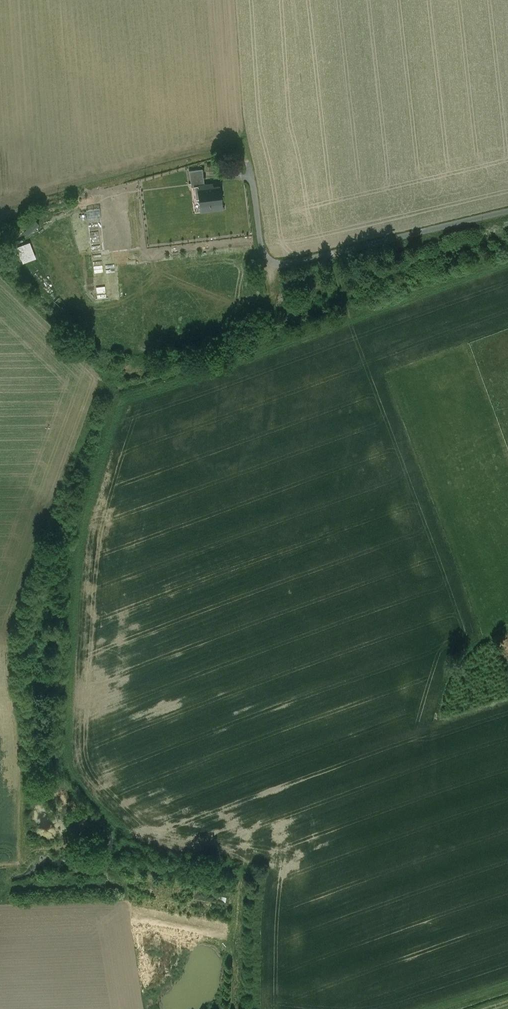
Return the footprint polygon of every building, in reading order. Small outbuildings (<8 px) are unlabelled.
[(202,168),(189,170),(191,187),(194,186),(204,184),(202,168)] [(219,186),(205,187),(205,184),(204,184),(194,186),(196,198),(199,198),(201,211),(222,208),(219,186)] [(122,203),(109,205),(109,204),(107,204),(105,191),(93,192),(96,218),(110,217),(110,216),(117,216),(123,215),(122,203)]
